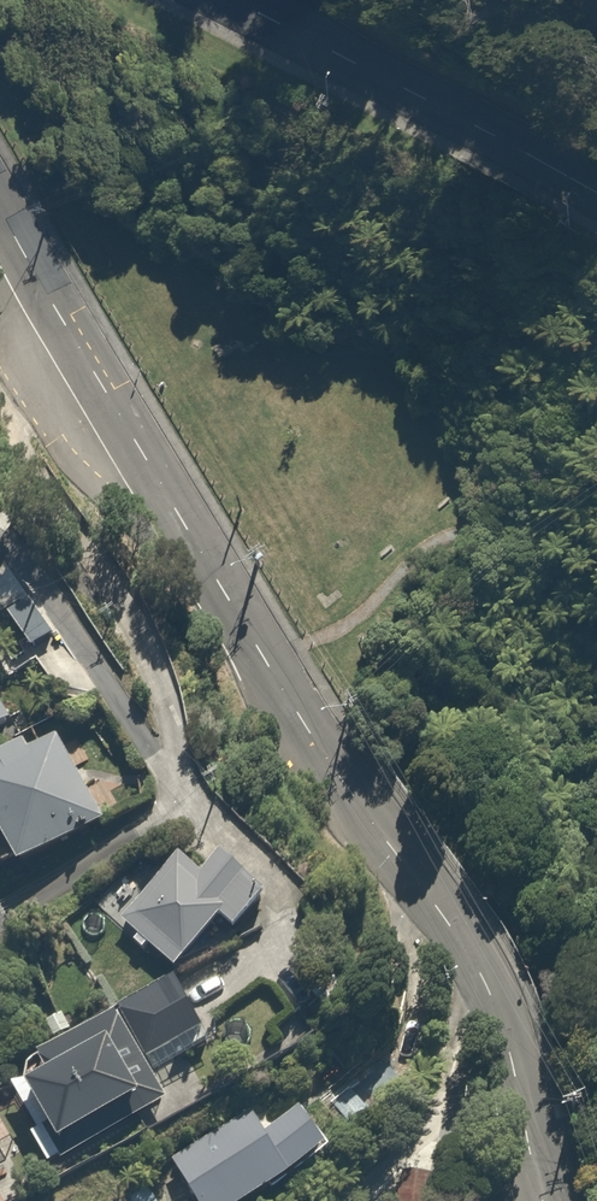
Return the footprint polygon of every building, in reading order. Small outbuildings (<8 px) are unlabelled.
[(7,856),(10,862),(98,818),(57,736),(26,752),(22,743),(0,754),(0,859),(7,856)] [(168,854),(116,917),(134,931),(129,937),(138,945),(143,940),(174,966),(215,916),(244,939),(276,899),(218,852),(197,877),(168,854)] [(112,1003),(140,1056),(197,1026),(169,973),(112,1003)] [(140,1056),(112,1003),(29,1047),(40,1069),(22,1079),(43,1119),(36,1123),(55,1158),(138,1114),(120,1079),(145,1066),(140,1056)] [(376,1069),(357,1084),(334,1103),(358,1133),(379,1117),(400,1100),(376,1069)] [(170,1161),(192,1200),(243,1200),(331,1151),(308,1109),(269,1131),(258,1112),(170,1161)] [(0,1117),(0,1200),(9,1200),(39,1184),(0,1117)]
